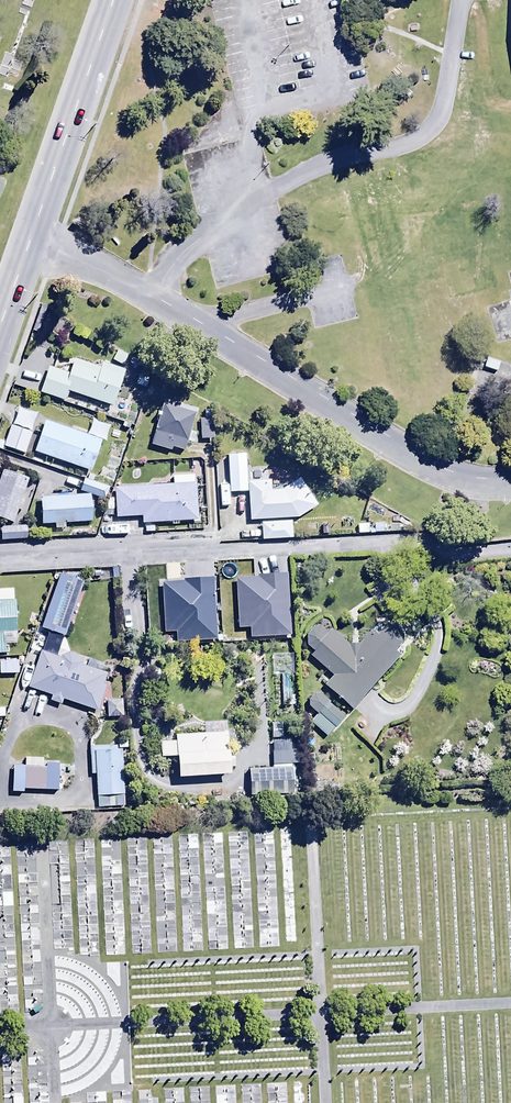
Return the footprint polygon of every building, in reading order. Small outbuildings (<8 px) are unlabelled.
[(49,370),(40,396),(63,403),(67,393),(113,408),(125,373),(102,365),(100,371),(73,362),(68,376),(49,370)] [(479,374),(472,391),(510,405),(510,386),(479,374)] [(195,411),(163,402),(151,447),(171,452),(172,448),(184,452),(195,411)] [(213,420),(200,421),(200,442),(214,441),(213,420)] [(91,474),(101,442),(44,423),(34,455),(91,474)] [(31,435),(10,429),(4,449),(25,455),(31,435)] [(113,472),(102,468),(98,479),(108,483),(113,472)] [(2,472),(0,479),(0,522),(14,526),(30,482),(2,472)] [(179,524),(197,523),(195,477),(172,478),(172,487),(114,489),(115,520),(142,519),(142,526),(172,525),(172,528),(179,527),(179,524)] [(109,489),(84,481),(80,494),(104,502),(109,489)] [(270,482),(247,483),(250,523),(298,519),(317,508),(301,481),(282,492),(271,492),(270,482)] [(230,494),(222,494),(223,511),(231,510),(230,494)] [(90,497),(40,499),(41,527),(55,527),(55,531),(65,530),(65,526),(91,525),(90,497)] [(292,525),(260,526),(260,542),(292,541),(292,525)] [(0,529),(0,530),(0,542),(28,542),(28,528),(0,529)] [(83,583),(59,575),(41,630),(65,638),(83,583)] [(16,633),(14,601),(0,602),(0,656),(4,655),(3,634),(16,633)] [(385,630),(380,625),(360,645),(350,646),(335,633),(331,636),(325,631),(314,629),(307,636),(307,646),(313,652),(309,657),(326,673),(321,679),(327,684),(325,687),(352,711),(401,657),(396,652),(404,643),(402,635),(396,630),(385,630)] [(59,659),(41,653),(28,690),(51,698),(49,703),(61,707),(63,702),(97,714),(110,677),(83,668),(79,659),(69,656),(59,659)] [(0,662),(0,677),(19,676),(19,662),(0,662)] [(281,677),(282,707),(290,706),(289,677),(281,677)] [(327,739),(343,720),(320,696),(314,696),(308,702),(309,709),(318,717),(310,725),(327,739)] [(121,702),(106,703),(107,720),(122,719),(121,702)] [(177,758),(178,780),(231,777),(230,770),(234,770),(233,755),(228,755),(227,734),(175,737),(176,743),(161,744),(162,759),(177,758)] [(277,743),(278,752),(297,751),(296,742),(277,743)] [(123,806),(121,751),(117,751),(117,748),(89,749),(90,777),(95,776),(96,806),(123,806)] [(25,767),(12,767),(12,795),(24,795),(24,791),(59,791),(59,769),(43,769),(43,759),(25,758),(25,767)] [(249,771),(250,798),(293,797),(292,769),(249,771)]
